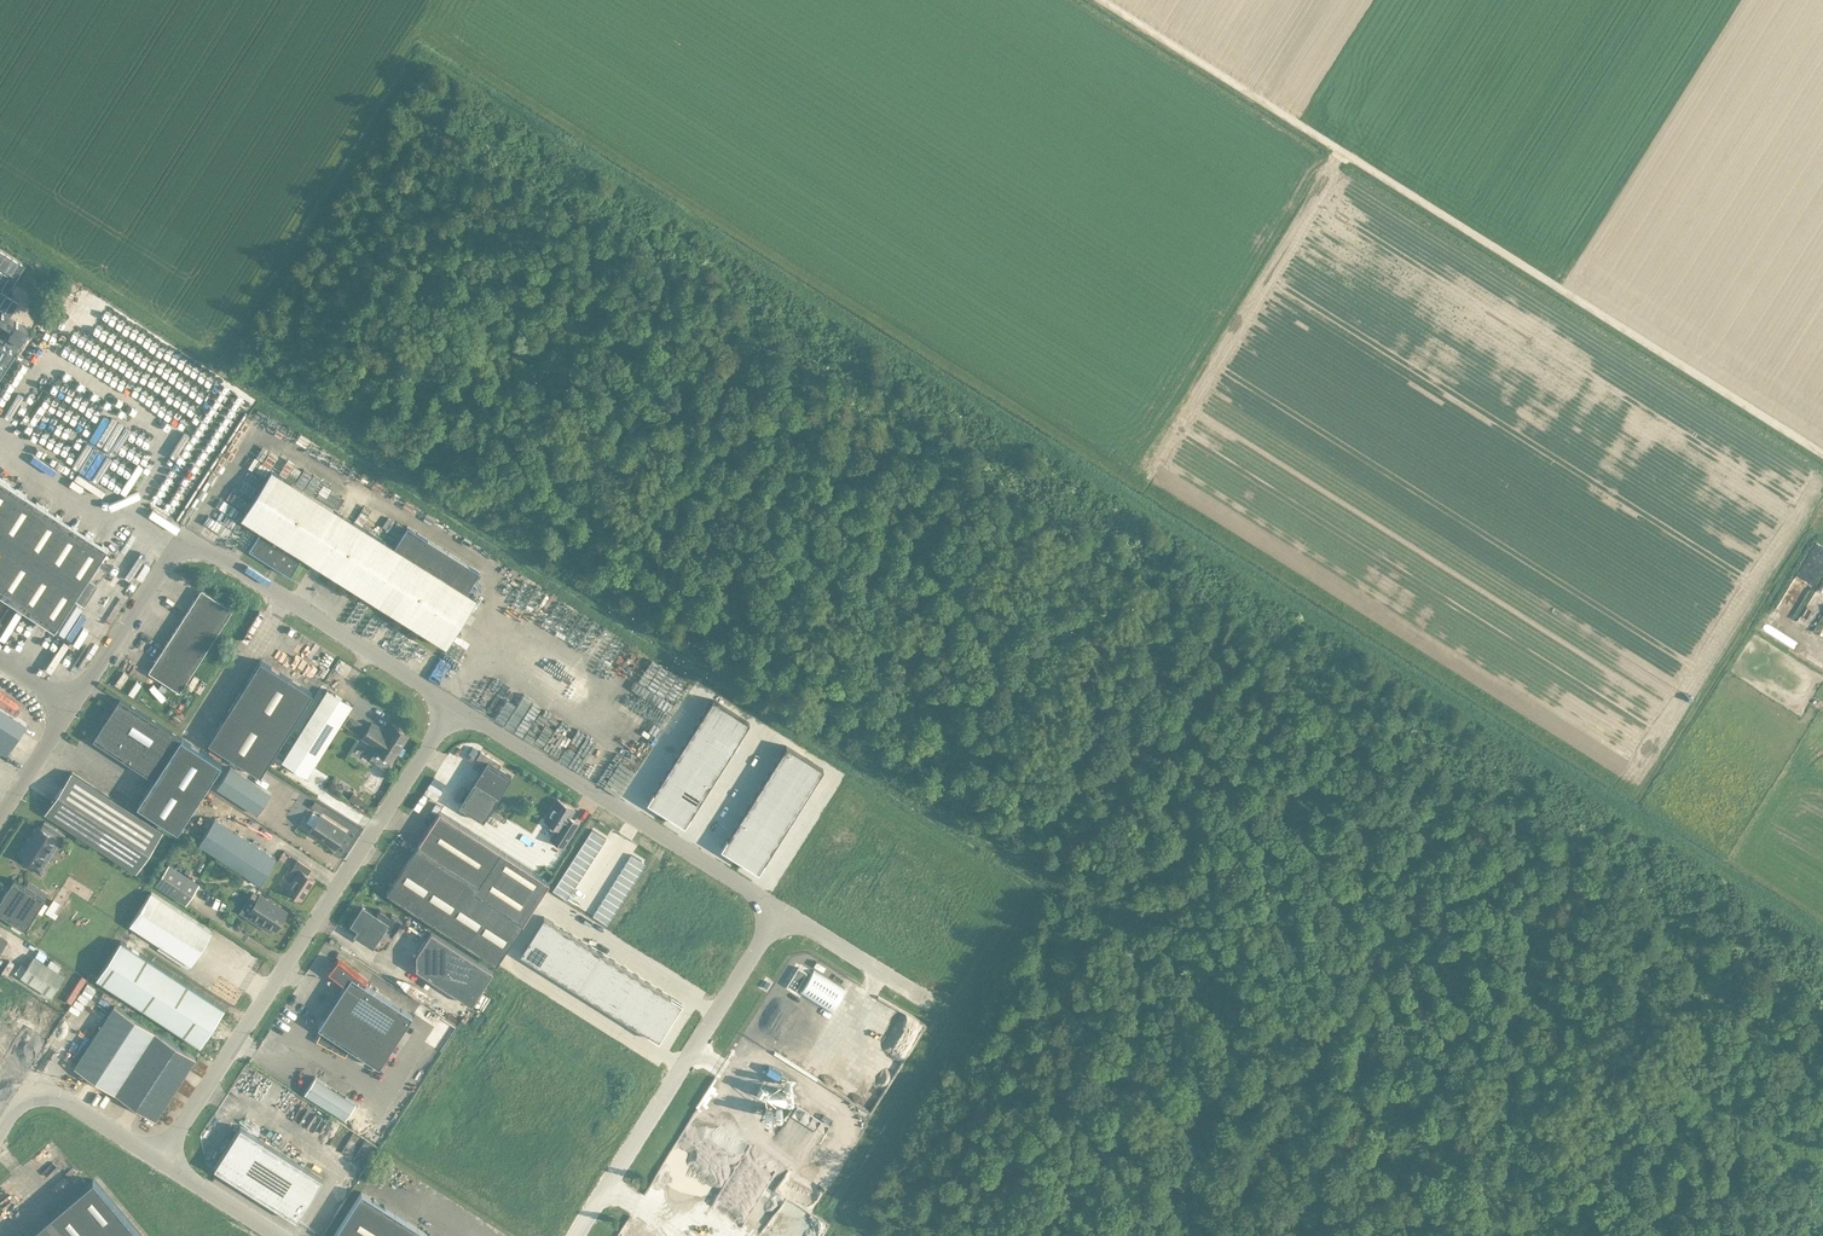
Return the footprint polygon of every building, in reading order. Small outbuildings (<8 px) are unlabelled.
[(79,344),(70,359),(77,364),(87,349),(79,344)] [(305,437),(297,451),(309,458),(317,444),(305,437)] [(406,524),(393,545),(270,468),(240,516),(260,529),(247,549),(289,575),(302,555),(445,645),(475,596),(465,590),(478,569),(406,524)] [(53,628),(73,597),(83,604),(97,583),(87,576),(106,546),(0,477),(0,593),(53,628)] [(109,512),(98,534),(106,538),(114,523),(113,523),(117,516),(109,512)] [(375,519),(370,516),(366,523),(380,531),(388,517),(379,512),(375,519)] [(101,559),(109,565),(125,541),(117,536),(101,559)] [(137,555),(130,566),(135,568),(141,557),(137,555)] [(126,582),(131,572),(127,570),(121,580),(126,582)] [(535,586),(529,598),(535,601),(540,589),(535,586)] [(231,608),(200,588),(147,670),(178,690),(231,608)] [(372,612),(360,633),(368,637),(380,616),(372,612)] [(383,625),(377,636),(384,639),(390,628),(383,625)] [(311,691),(259,658),(207,741),(259,773),(311,691)] [(484,685),(492,690),(498,679),(490,675),(484,685)] [(153,676),(149,681),(158,687),(162,682),(153,676)] [(326,687),(280,759),(305,774),(350,703),(326,687)] [(664,695),(656,707),(667,714),(675,702),(664,695)] [(118,696),(91,737),(152,777),(135,803),(176,830),(220,762),(118,696)] [(683,823),(748,720),(711,697),(646,800),(683,823)] [(0,706),(0,749),(5,752),(25,722),(0,706)] [(589,753),(597,738),(548,712),(543,721),(550,724),(549,728),(575,742),(574,744),(589,753)] [(390,758),(407,732),(390,722),(385,730),(370,721),(361,736),(375,745),(374,747),(390,758)] [(653,725),(647,722),(641,733),(647,736),(653,725)] [(642,740),(635,736),(629,733),(623,744),(637,751),(642,740)] [(553,737),(547,749),(553,752),(559,740),(553,737)] [(626,776),(633,765),(598,742),(591,754),(626,776)] [(757,870),(822,767),(785,743),(720,846),(757,870)] [(564,759),(573,764),(580,753),(571,747),(564,759)] [(479,769),(473,779),(457,804),(482,819),(510,774),(497,766),(499,762),(479,749),(470,764),(479,769)] [(227,757),(225,762),(256,779),(259,774),(227,757)] [(580,771),(595,779),(601,768),(587,759),(580,771)] [(228,765),(215,786),(256,812),(269,792),(228,765)] [(135,870),(161,829),(70,770),(44,811),(135,870)] [(217,814),(223,800),(214,796),(207,810),(217,814)] [(568,819),(567,816),(573,808),(556,797),(543,818),(550,822),(549,824),(549,827),(554,829),(549,837),(562,845),(575,824),(568,819)] [(548,881),(438,810),(416,844),(479,885),(475,891),(521,922),(548,881)] [(344,829),(319,813),(308,830),(333,846),(344,829)] [(197,842),(258,882),(275,857),(213,817),(197,842)] [(36,824),(18,852),(38,864),(54,839),(58,842),(64,833),(44,820),(40,826),(36,824)] [(586,834),(601,843),(605,837),(590,828),(586,834)] [(172,832),(164,853),(174,856),(181,836),(172,832)] [(586,834),(582,840),(597,849),(601,843),(586,834)] [(593,855),(597,849),(582,840),(578,846),(593,855)] [(496,963),(521,922),(475,891),(479,885),(416,844),(385,891),(496,963)] [(578,846),(575,852),(589,861),(593,855),(578,846)] [(585,867),(589,861),(575,852),(571,858),(585,867)] [(626,859),(640,868),(644,862),(630,853),(626,859)] [(286,888),(300,897),(313,877),(306,873),(310,866),(296,858),(289,869),(296,873),(286,888)] [(581,873),(585,867),(571,858),(567,864),(581,873)] [(626,859),(622,865),(636,874),(640,868),(626,859)] [(198,881),(168,862),(155,882),(185,902),(198,881)] [(581,873),(567,864),(563,870),(577,879),(581,873)] [(618,871),(633,880),(636,874),(622,865),(618,871)] [(559,876),(573,886),(577,879),(563,870),(559,876)] [(618,871),(614,877),(629,886),(633,880),(618,871)] [(573,886),(559,876),(555,883),(569,892),(573,886)] [(13,877),(0,897),(0,912),(24,928),(44,897),(13,877)] [(614,877),(611,883),(625,892),(629,886),(614,877)] [(565,898),(569,892),(555,883),(551,889),(565,898)] [(607,889),(621,898),(625,892),(611,883),(607,889)] [(617,904),(621,898),(607,889),(603,895),(617,904)] [(150,890),(128,923),(189,963),(211,930),(150,890)] [(285,909),(259,893),(247,911),(273,928),(285,909)] [(599,902),(613,911),(617,904),(603,895),(599,902)] [(54,898),(48,908),(59,915),(65,905),(54,898)] [(613,911),(599,902),(595,908),(609,917),(613,911)] [(361,905),(350,922),(358,926),(354,932),(371,943),(380,928),(391,935),(401,919),(390,912),(389,914),(379,908),(375,914),(361,905)] [(609,917),(595,908),(591,914),(606,923),(609,917)] [(543,915),(531,933),(549,945),(561,926),(543,915)] [(559,951),(570,932),(561,926),(549,945),(559,951)] [(416,951),(417,969),(472,1004),(494,969),(430,929),(416,951)] [(568,957),(580,938),(570,932),(559,951),(568,957)] [(549,945),(531,933),(519,952),(538,964),(549,945)] [(580,938),(568,957),(577,962),(589,944),(580,938)] [(119,939),(95,976),(199,1043),(223,1006),(119,939)] [(589,944),(577,962),(589,970),(601,951),(589,944)] [(538,964),(547,969),(559,951),(549,945),(538,964)] [(568,957),(559,951),(547,969),(556,975),(568,957)] [(601,951),(589,970),(601,977),(612,959),(601,951)] [(63,974),(32,955),(19,975),(50,995),(63,974)] [(365,980),(337,957),(327,970),(344,983),(316,1025),(321,1028),(315,1039),(344,1054),(348,1046),(378,1065),(411,1014),(363,983),(365,980)] [(565,981),(577,962),(568,957),(556,975),(565,981)] [(612,959),(601,977),(613,985),(624,966),(612,959)] [(589,970),(577,962),(565,981),(577,988),(589,970)] [(193,963),(187,975),(199,981),(205,969),(193,963)] [(805,971),(797,965),(785,983),(794,989),(805,971)] [(624,992),(636,974),(624,966),(613,985),(624,992)] [(813,968),(798,991),(830,1011),(844,988),(813,968)] [(215,970),(207,979),(216,987),(224,977),(215,970)] [(589,996),(601,977),(589,970),(577,988),(589,996)] [(648,981),(636,974),(624,992),(636,1000),(648,981)] [(601,1003),(613,985),(601,977),(589,996),(601,1003)] [(0,980),(0,1050),(32,1001),(0,980)] [(648,1007),(660,989),(648,981),(636,1000),(648,1007)] [(624,992),(613,985),(601,1003),(613,1011),(624,992)] [(648,1007),(669,1020),(680,1002),(660,989),(648,1007)] [(624,992),(613,1011),(625,1018),(636,1000),(624,992)] [(648,1007),(636,1000),(625,1018),(637,1026),(648,1007)] [(113,1091),(153,1030),(113,1004),(73,1065),(113,1091)] [(657,1039),(669,1020),(648,1007),(637,1026),(657,1039)] [(153,1030),(113,1091),(154,1117),(194,1056),(153,1030)] [(10,1063),(4,1073),(14,1079),(20,1069),(10,1063)] [(314,1074),(304,1091),(345,1117),(355,1100),(314,1074)] [(239,1125),(213,1166),(295,1218),(321,1177),(239,1125)] [(91,1177),(87,1181),(22,1235),(141,1235),(91,1177)] [(758,1222),(773,1199),(757,1189),(745,1207),(754,1212),(751,1217),(758,1222)] [(330,1235),(331,1235),(433,1235),(360,1190),(330,1235)]
